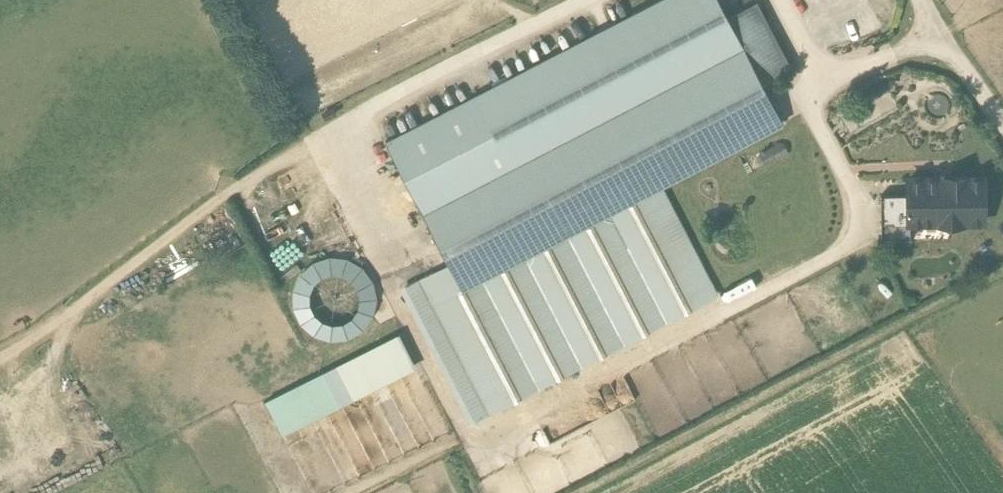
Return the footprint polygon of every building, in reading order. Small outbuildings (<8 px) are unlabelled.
[(385,143),(449,265),(462,290),(657,189),(782,124),(761,85),(727,19),(717,0),(661,0),(385,143)] [(727,19),(761,85),(790,70),(756,4),(727,19)] [(781,143),(758,156),(764,166),(787,154),(781,143)] [(983,179),(908,180),(908,195),(909,195),(910,224),(983,223),(983,179)] [(713,298),(657,189),(462,290),(449,265),(406,287),(475,422),(713,298)] [(910,224),(909,195),(908,195),(881,196),(882,239),(910,239),(910,224)] [(305,274),(298,285),(294,297),(294,311),(299,323),(307,333),(318,341),(330,344),(344,344),(356,340),(366,331),(374,321),(378,308),(377,295),(373,282),(365,272),(354,265),(341,261),(328,261),(315,266),(305,274)] [(402,338),(265,393),(279,429),(417,374),(402,338)]
